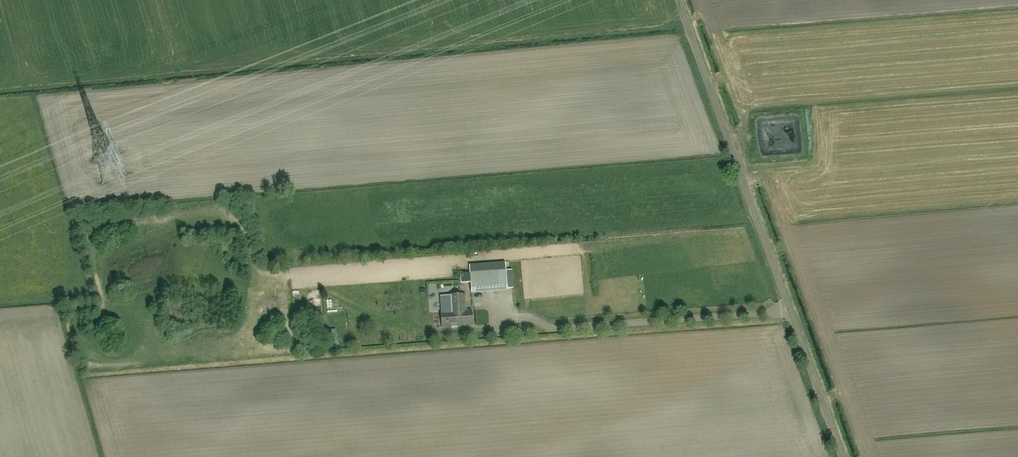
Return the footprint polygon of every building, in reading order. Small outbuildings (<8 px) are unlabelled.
[(507,290),(506,270),(469,273),(471,292),(499,290),(507,290)] [(449,311),(440,312),(441,328),(472,325),(471,309),(466,310),(465,294),(448,295),(449,311)]
